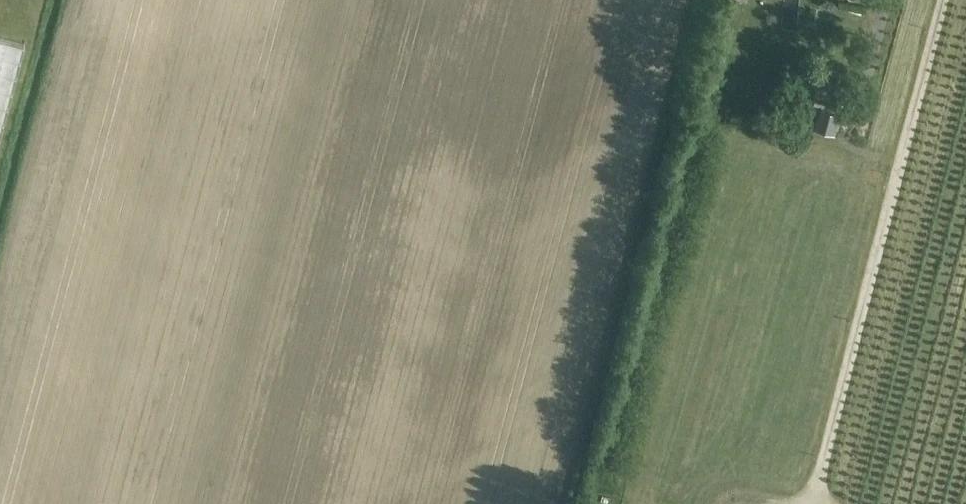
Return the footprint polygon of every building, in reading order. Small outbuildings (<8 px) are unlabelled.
[(780,30),(797,32),(801,0),(783,0),(780,30)] [(25,45),(0,38),(0,136),(25,45)] [(835,136),(841,115),(820,109),(814,130),(835,136)]
